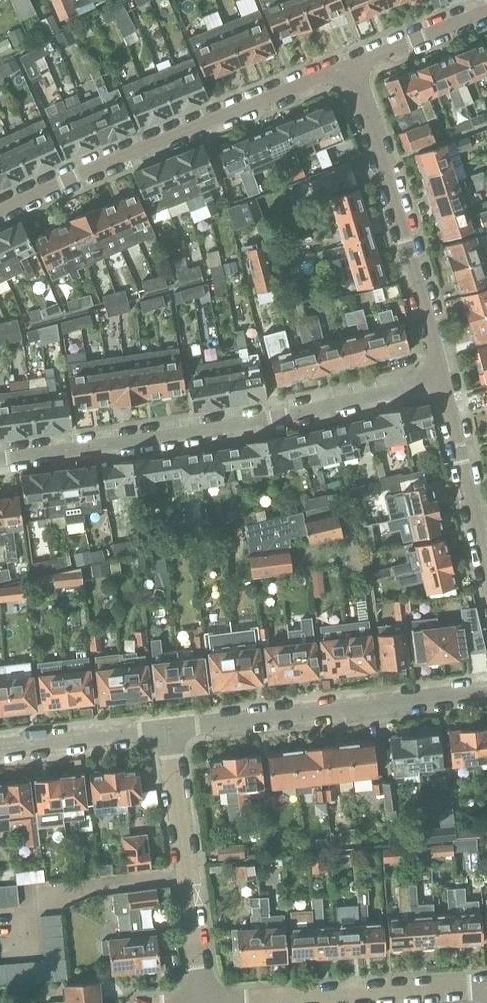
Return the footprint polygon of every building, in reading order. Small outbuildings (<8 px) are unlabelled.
[(20,20),(36,13),(30,0),(11,0),(20,20)] [(76,14),(70,0),(52,0),(60,21),(76,14)] [(76,14),(77,14),(94,6),(91,0),(70,0),(76,14)] [(258,59),(275,52),(274,48),(255,0),(243,0),(236,3),(241,17),(258,59)] [(275,39),(291,33),(293,32),(280,0),(260,0),(275,39)] [(311,28),(300,0),(280,0),(293,32),(291,33),(292,35),(311,28)] [(311,28),(330,20),(329,18),(327,18),(320,0),(300,0),(311,28)] [(345,11),(340,0),(320,0),(327,18),(329,18),(345,11)] [(365,0),(345,0),(354,21),(371,14),(365,0)] [(371,14),(388,7),(386,0),(365,0),(371,14)] [(115,19),(123,37),(137,30),(122,3),(111,8),(115,19)] [(111,8),(102,14),(102,15),(106,23),(115,19),(111,8)] [(206,31),(223,73),(240,66),(224,24),(218,11),(203,17),(208,30),(206,31)] [(57,30),(60,29),(52,14),(40,20),(47,35),(57,30)] [(224,24),(240,66),(258,59),(241,17),(224,24)] [(57,30),(59,36),(62,43),(76,38),(69,24),(57,30)] [(21,31),(9,36),(14,47),(26,42),(21,31)] [(206,31),(189,38),(205,80),(223,73),(206,31)] [(49,41),(40,46),(44,56),(55,50),(49,41)] [(475,79),(485,75),(486,80),(486,53),(483,44),(474,47),(471,46),(463,49),(475,79)] [(29,51),(20,55),(19,56),(24,66),(34,61),(44,56),(40,46),(29,51)] [(475,79),(463,49),(456,52),(455,55),(446,59),(464,106),(473,103),(465,83),(475,79)] [(192,57),(174,64),(192,107),(209,100),(192,57)] [(15,58),(1,66),(7,76),(21,68),(15,58)] [(464,106),(446,59),(436,62),(434,61),(426,64),(438,93),(448,90),(456,109),(464,106)] [(174,64),(157,71),(174,114),(192,107),(174,64)] [(438,93),(426,64),(419,67),(417,70),(408,73),(427,121),(428,120),(436,117),(428,97),(438,93)] [(90,71),(99,95),(117,136),(135,129),(123,98),(112,102),(105,84),(97,67),(90,71)] [(157,71),(139,78),(156,121),(174,114),(157,71)] [(406,151),(435,141),(428,120),(427,121),(408,73),(400,75),(399,73),(387,78),(388,81),(385,82),(390,95),(388,95),(395,115),(409,110),(413,121),(417,119),(419,127),(400,134),(406,151)] [(156,121),(139,78),(122,85),(139,128),(156,121)] [(99,95),(82,103),(100,143),(117,136),(99,95)] [(82,150),(66,109),(67,109),(63,100),(54,103),(58,112),(48,116),(65,158),(82,150)] [(82,103),(67,109),(66,109),(82,150),(100,143),(82,103)] [(310,145),(320,169),(330,165),(325,154),(323,149),(344,141),(341,132),(331,108),(326,106),(306,114),(318,142),(310,145)] [(470,119),(473,127),(486,121),(486,112),(470,119)] [(25,127),(26,127),(45,168),(62,160),(40,113),(23,120),(25,127)] [(318,142),(306,114),(303,115),(301,114),(295,116),(294,119),(284,123),(295,151),(310,145),(318,142)] [(454,134),(473,127),(470,119),(451,127),(454,134)] [(262,132),(273,160),(295,151),(284,123),(274,127),(271,126),(266,128),(265,131),(262,132)] [(27,176),(45,168),(26,127),(25,127),(8,134),(27,176)] [(273,160),(262,132),(259,133),(256,132),(251,134),(250,137),(240,141),(251,169),(273,160)] [(27,176),(8,134),(0,138),(0,162),(10,184),(27,176)] [(453,167),(463,164),(459,153),(473,148),(469,136),(446,145),(416,155),(419,164),(418,166),(419,172),(422,173),(423,175),(437,171),(438,173),(453,167)] [(251,169),(240,141),(230,145),(227,144),(222,146),(221,149),(217,150),(228,178),(251,169)] [(186,152),(207,205),(211,216),(219,213),(205,179),(215,175),(203,145),(186,152)] [(207,205),(186,152),(168,159),(185,201),(186,201),(190,212),(207,205)] [(168,208),(185,201),(168,159),(151,166),(168,208)] [(0,162),(0,188),(10,184),(0,162)] [(311,177),(319,199),(356,185),(355,181),(356,178),(355,174),(352,172),(348,163),(311,177)] [(151,166),(133,173),(150,215),(168,208),(151,166)] [(289,171),(294,183),(307,178),(301,166),(289,171)] [(427,188),(430,197),(466,185),(463,177),(457,179),(453,167),(438,173),(437,171),(423,175),(424,178),(422,180),(424,186),(427,188)] [(471,175),(473,183),(486,179),(483,171),(471,175)] [(486,179),(473,183),(476,191),(486,188),(486,183),(486,179)] [(265,182),(257,185),(260,192),(268,189),(265,182)] [(451,213),(466,208),(462,195),(468,193),(466,185),(430,197),(433,207),(432,209),(433,215),(436,217),(437,219),(451,214),(451,213)] [(364,213),(357,189),(332,197),(339,220),(364,213)] [(138,195),(121,202),(139,242),(156,235),(138,195)] [(265,219),(257,197),(240,204),(228,208),(236,230),(265,219)] [(139,242),(121,202),(105,209),(103,210),(121,250),(139,242)] [(103,258),(121,250),(103,210),(105,209),(103,205),(85,214),(103,258)] [(451,214),(437,219),(438,221),(436,224),(438,229),(441,231),(444,240),(473,230),(472,226),(466,208),(451,213),(451,214)] [(479,213),(484,231),(486,230),(486,210),(479,213)] [(326,213),(313,217),(316,227),(329,223),(326,213)] [(371,236),(364,213),(339,220),(346,243),(371,236)] [(66,223),(67,226),(69,225),(87,265),(103,258),(85,214),(66,223)] [(301,229),(297,217),(278,223),(282,235),(301,229)] [(4,230),(24,271),(23,272),(26,279),(35,275),(26,256),(35,251),(22,222),(4,230)] [(329,223),(316,227),(319,238),(332,234),(329,223)] [(78,269),(87,265),(69,225),(67,226),(52,232),(70,273),(73,280),(81,277),(78,269)] [(23,272),(24,271),(4,230),(0,232),(0,264),(7,279),(23,272)] [(52,280),(70,273),(52,232),(34,241),(52,280)] [(486,235),(477,238),(476,236),(445,246),(449,257),(447,259),(449,265),(452,266),(453,269),(483,259),(486,258),(486,238),(486,235)] [(371,236),(346,243),(352,267),(378,259),(371,236)] [(266,245),(246,249),(255,289),(275,285),(266,245)] [(212,278),(224,276),(220,257),(209,260),(212,278)] [(340,258),(326,262),(330,273),(343,269),(340,258)] [(359,289),(385,282),(378,259),(352,267),(359,289)] [(486,284),(486,271),(483,259),(453,269),(454,272),(452,275),(454,280),(457,282),(460,292),(486,284)] [(226,274),(238,271),(235,261),(223,264),(226,274)] [(188,268),(191,279),(203,276),(200,265),(188,268)] [(180,282),(191,279),(188,268),(177,271),(180,282)] [(343,269),(330,273),(333,284),(346,279),(343,269)] [(157,288),(167,285),(164,275),(154,278),(157,288)] [(224,276),(212,278),(216,297),(228,294),(224,276)] [(145,291),(157,288),(154,278),(142,281),(145,291)] [(192,287),(194,298),(206,295),(203,284),(192,287)] [(175,303),(194,298),(192,287),(174,292),(175,303)] [(386,299),(383,288),(382,287),(372,290),(375,302),(386,299)] [(461,296),(465,307),(463,310),(465,315),(468,317),(469,320),(486,314),(486,288),(461,296)] [(125,290),(114,293),(117,303),(128,300),(125,290)] [(105,306),(117,303),(114,293),(103,296),(105,306)] [(91,295),(80,297),(84,307),(93,305),(91,295)] [(152,298),(155,309),(166,306),(163,295),(152,298)] [(84,307),(80,297),(67,301),(69,312),(84,307)] [(143,312),(155,309),(152,298),(140,301),(143,312)] [(128,300),(117,303),(119,314),(131,311),(128,300)] [(41,310),(43,318),(63,313),(58,302),(41,310)] [(117,303),(105,306),(106,307),(108,317),(119,314),(117,303)] [(31,322),(43,318),(41,310),(41,308),(28,311),(31,322)] [(363,308),(354,311),(357,324),(359,333),(366,362),(378,359),(380,361),(385,360),(386,357),(389,356),(382,327),(369,330),(363,308)] [(382,327),(389,356),(389,358),(406,354),(405,353),(408,348),(409,348),(402,322),(395,324),(392,309),(379,313),(382,327)] [(348,326),(357,324),(354,311),(345,313),(348,326)] [(469,320),(470,322),(468,325),(470,331),(473,332),(476,343),(486,339),(486,314),(469,320)] [(81,317),(82,328),(93,325),(90,315),(81,317)] [(317,315),(307,317),(308,322),(321,374),(332,371),(334,372),(339,371),(341,369),(344,368),(336,338),(324,341),(317,315)] [(63,333),(82,328),(81,317),(61,322),(63,333)] [(17,319),(7,321),(9,332),(20,329),(17,319)] [(5,333),(9,332),(7,321),(0,323),(0,334),(5,333)] [(303,347),(291,350),(298,379),(301,379),(303,380),(309,379),(310,376),(321,374),(308,322),(298,325),(303,347)] [(58,323),(40,328),(41,339),(42,345),(60,340),(58,323)] [(41,339),(40,328),(27,331),(30,342),(41,339)] [(20,329),(9,332),(5,333),(8,343),(23,339),(20,329)] [(244,330),(236,331),(240,357),(240,356),(249,401),(267,398),(262,367),(260,368),(257,353),(248,355),(244,330)] [(286,331),(265,337),(278,386),(284,384),(286,386),(291,385),(293,382),(299,381),(298,379),(291,350),(286,331)] [(359,333),(336,338),(344,368),(347,367),(349,369),(354,367),(356,365),(366,362),(359,333)] [(179,347),(161,350),(168,395),(186,392),(179,347)] [(482,367),(486,366),(486,347),(478,349),(482,367)] [(143,353),(150,397),(168,395),(161,350),(143,353)] [(143,353),(123,355),(130,404),(150,401),(150,397),(143,353)] [(194,356),(195,365),(185,366),(193,411),(212,408),(203,363),(202,354),(194,356)] [(103,358),(110,403),(110,406),(130,404),(123,355),(103,358)] [(240,357),(222,360),(230,405),(249,401),(240,356),(240,357)] [(92,406),(110,403),(103,358),(85,361),(92,406)] [(203,363),(212,408),(230,405),(222,360),(203,363)] [(92,406),(85,361),(68,363),(74,408),(92,406)] [(27,374),(28,382),(35,434),(53,431),(46,379),(45,372),(27,374)] [(46,379),(53,431),(73,428),(69,397),(58,398),(55,378),(46,379)] [(10,384),(11,391),(16,436),(35,434),(28,382),(10,384)] [(16,436),(11,391),(0,393),(0,438),(16,436)] [(425,439),(436,436),(433,423),(434,423),(429,405),(420,407),(419,404),(399,409),(406,441),(424,437),(425,439)] [(388,445),(406,441),(399,409),(378,414),(378,417),(363,420),(367,439),(374,437),(377,450),(389,447),(388,445)] [(367,439),(363,420),(333,427),(341,459),(360,455),(360,454),(370,452),(367,439)] [(341,459),(333,427),(303,435),(304,438),(307,453),(310,466),(321,463),(321,464),(341,459)] [(287,435),(266,440),(273,472),(291,468),(291,470),(305,467),(301,454),(307,453),(304,438),(303,435),(288,438),(287,435)] [(230,449),(233,469),(239,468),(241,481),(255,479),(254,475),(273,472),(266,440),(245,444),(246,447),(236,448),(230,449)] [(200,454),(205,486),(225,483),(235,481),(233,469),(230,449),(200,454)] [(205,486),(200,454),(169,458),(172,478),(174,490),(184,488),(184,489),(205,486)] [(132,460),(136,494),(139,493),(140,500),(165,497),(164,492),(168,491),(166,479),(172,478),(169,458),(154,460),(153,458),(132,460)] [(402,473),(387,477),(383,458),(375,460),(380,481),(381,490),(401,486),(401,488),(416,484),(413,472),(403,475),(402,473)] [(136,494),(132,460),(111,463),(111,467),(101,468),(104,489),(105,489),(106,500),(118,498),(118,496),(136,494)] [(84,513),(102,511),(95,466),(77,469),(84,513)] [(85,521),(84,513),(77,469),(59,472),(66,516),(73,515),(74,522),(85,521)] [(416,484),(427,482),(425,473),(424,470),(413,472),(416,484)] [(59,472),(40,475),(47,518),(66,516),(59,472)] [(47,518),(40,475),(21,478),(27,521),(38,519),(39,527),(48,526),(47,518)] [(380,481),(368,483),(370,495),(376,493),(382,491),(381,490),(380,481)] [(427,482),(416,484),(401,488),(402,491),(405,504),(390,508),(393,519),(419,513),(438,508),(435,498),(437,495),(436,489),(433,487),(432,484),(428,485),(427,484),(427,482)] [(357,487),(348,489),(348,490),(351,501),(360,499),(357,487)] [(317,508),(328,506),(329,506),(351,501),(348,490),(348,489),(346,489),(347,490),(326,496),(326,495),(314,497),(317,508)] [(7,562),(17,561),(13,530),(24,528),(19,496),(0,499),(6,544),(5,544),(7,562)] [(305,511),(317,508),(314,497),(303,500),(305,511)] [(390,530),(410,525),(413,539),(444,532),(443,529),(444,527),(443,521),(440,519),(438,508),(419,513),(393,519),(387,520),(390,530)] [(310,513),(302,515),(310,545),(344,537),(338,511),(310,518),(310,513)] [(256,512),(244,514),(247,525),(258,523),(256,512)] [(245,525),(247,525),(244,514),(233,517),(235,527),(245,525)] [(285,516),(258,523),(247,525),(245,525),(253,576),(290,572),(287,551),(290,550),(285,516)] [(210,522),(188,527),(188,528),(190,537),(212,532),(210,522)] [(365,527),(367,544),(375,543),(373,526),(365,527)] [(180,540),(190,538),(190,537),(188,528),(178,530),(180,540)] [(178,530),(168,532),(170,542),(180,540),(178,530)] [(195,552),(207,550),(205,538),(193,540),(195,552)] [(395,576),(431,567),(451,563),(448,552),(450,549),(448,543),(446,542),(445,539),(415,546),(416,551),(406,553),(408,562),(398,565),(398,566),(392,567),(394,576),(395,576)] [(186,553),(193,552),(190,540),(183,541),(186,553)] [(113,544),(114,555),(133,552),(131,541),(113,544)] [(235,550),(234,541),(227,542),(228,551),(235,550)] [(91,552),(93,563),(105,559),(103,549),(91,552)] [(92,561),(89,550),(74,554),(77,565),(92,561)] [(167,573),(165,553),(152,554),(154,574),(167,573)] [(55,569),(66,566),(64,556),(52,558),(55,569)] [(34,574),(54,570),(52,559),(32,563),(34,574)] [(93,577),(110,575),(108,561),(91,564),(92,567),(93,577)] [(112,577),(122,576),(119,562),(110,563),(112,577)] [(435,592),(436,596),(455,594),(454,587),(456,587),(456,583),(457,581),(456,575),(453,573),(451,563),(431,567),(395,576),(398,587),(423,581),(426,594),(435,592)] [(54,574),(55,588),(84,585),(81,567),(54,574)] [(11,579),(9,568),(0,570),(0,582),(11,579)] [(321,570),(311,571),(313,587),(323,586),(321,570)] [(55,586),(52,573),(32,578),(35,590),(55,586)] [(0,589),(0,602),(27,599),(26,586),(0,589)] [(406,611),(416,610),(414,599),(404,600),(405,611),(406,611)] [(405,611),(404,600),(393,601),(396,624),(378,626),(383,669),(386,668),(388,670),(395,670),(397,667),(408,666),(404,633),(408,632),(408,628),(406,611),(405,611)] [(442,661),(438,627),(437,619),(413,621),(414,630),(413,630),(417,664),(429,662),(431,665),(438,664),(439,661),(442,661)] [(344,624),(350,673),(353,673),(355,675),(361,674),(363,672),(366,671),(366,670),(374,669),(369,621),(344,624)] [(344,624),(319,627),(325,674),(333,674),(333,675),(336,675),(339,677),(345,676),(347,674),(350,673),(344,624)] [(460,625),(438,627),(442,661),(446,661),(448,663),(454,662),(456,659),(468,658),(464,624),(460,625)] [(232,632),(238,686),(240,686),(243,688),(249,687),(251,685),(254,684),(254,683),(262,682),(258,648),(256,648),(256,643),(260,643),(260,639),(261,639),(259,628),(258,628),(258,626),(250,627),(250,629),(232,632)] [(269,627),(259,628),(261,639),(269,638),(270,638),(269,627)] [(137,646),(147,644),(146,631),(135,632),(137,646)] [(203,635),(205,646),(206,646),(206,649),(211,649),(211,654),(209,654),(213,688),(221,687),(221,688),(225,688),(227,690),(234,689),(236,687),(238,686),(232,632),(213,634),(213,632),(204,633),(204,635),(203,635)] [(100,633),(89,635),(91,651),(102,649),(100,633)] [(194,636),(195,647),(205,646),(203,635),(194,636)] [(182,693),(177,651),(162,653),(160,640),(152,641),(154,662),(153,662),(157,696),(169,694),(172,696),(178,696),(180,693),(182,693)] [(290,645),(294,678),(296,678),(298,680),(305,679),(307,677),(318,675),(314,642),(304,643),(290,645)] [(294,678),(290,645),(265,647),(269,681),(280,680),(283,682),(289,681),(291,679),(294,678)] [(177,651),(182,693),(185,693),(187,695),(193,694),(195,691),(207,690),(203,656),(193,658),(192,649),(177,651)] [(122,667),(126,700),(128,699),(130,701),(137,700),(139,698),(150,697),(145,655),(137,656),(137,652),(120,654),(121,667),(122,667)] [(22,676),(7,678),(11,713),(26,712),(26,709),(36,708),(32,675),(31,675),(31,668),(35,667),(34,655),(20,657),(22,676)] [(63,661),(68,705),(70,704),(73,706),(80,706),(82,703),(93,702),(88,658),(63,661)] [(124,700),(126,700),(122,667),(121,667),(106,668),(105,659),(96,660),(101,702),(112,701),(115,703),(122,702),(124,700)] [(66,705),(68,705),(63,661),(39,664),(44,707),(55,706),(57,708),(64,707),(66,705)] [(7,678),(0,679),(0,715),(11,713),(7,678)] [(478,764),(486,762),(486,728),(484,726),(478,727),(477,729),(474,730),(478,764)] [(478,764),(474,730),(471,730),(468,728),(463,729),(461,731),(449,733),(453,766),(457,766),(478,764)] [(418,736),(415,737),(419,770),(444,768),(440,734),(428,735),(426,733),(420,734),(418,736)] [(419,770),(415,737),(412,737),(410,735),(404,736),(401,738),(390,740),(394,777),(403,776),(404,783),(420,781),(419,770)] [(353,778),(378,775),(374,741),(362,743),(360,741),(354,742),(352,744),(349,744),(353,778)] [(324,747),(328,781),(353,778),(349,744),(346,745),(344,743),(338,743),(336,746),(324,747)] [(295,751),(292,751),(296,785),(328,781),(324,747),(306,749),(303,747),(297,748),(295,751)] [(276,787),(296,785),(292,751),(290,751),(287,749),(281,750),(279,752),(268,754),(272,788),(276,787)] [(235,758),(241,812),(252,811),(250,797),(251,797),(260,796),(264,792),(260,755),(256,755),(254,753),(250,754),(247,756),(235,758)] [(210,761),(213,793),(226,792),(230,827),(243,825),(241,812),(235,758),(222,759),(219,757),(215,758),(213,760),(210,761)] [(114,772),(118,803),(142,800),(138,769),(135,769),(133,767),(126,768),(125,770),(114,772)] [(93,774),(90,774),(95,813),(97,815),(118,813),(117,803),(118,803),(114,772),(104,773),(101,771),(95,772),(93,774)] [(64,821),(78,819),(79,831),(93,830),(91,814),(84,815),(83,807),(87,806),(83,775),(73,776),(70,775),(63,775),(61,778),(59,778),(64,817),(64,821)] [(451,786),(449,775),(439,777),(441,788),(451,786)] [(64,817),(59,778),(57,778),(54,776),(48,777),(46,780),(35,781),(40,822),(37,823),(40,844),(53,842),(50,821),(48,821),(48,819),(64,817)] [(11,829),(25,827),(27,845),(40,844),(37,823),(34,823),(29,781),(19,783),(16,781),(10,782),(8,784),(5,784),(11,829)] [(383,783),(384,794),(387,810),(387,820),(397,819),(395,809),(398,809),(395,782),(391,782),(383,783)] [(5,784),(3,785),(1,783),(0,783),(0,830),(11,829),(5,784)] [(374,795),(384,794),(383,783),(373,784),(374,795)] [(335,789),(325,790),(327,801),(336,800),(335,789)] [(318,802),(327,801),(325,790),(316,791),(318,802)] [(269,808),(279,806),(278,795),(267,796),(269,808)] [(445,813),(439,814),(441,827),(455,826),(453,813),(452,808),(445,809),(445,813)] [(128,811),(118,813),(120,824),(130,823),(128,811)] [(428,842),(438,841),(437,827),(426,828),(428,842)] [(486,836),(486,829),(485,828),(466,829),(467,839),(486,838),(486,836)] [(333,834),(334,845),(341,844),(340,833),(333,834)] [(151,867),(146,834),(122,837),(127,870),(151,867)] [(316,850),(318,850),(327,849),(326,838),(315,839),(316,850)] [(453,844),(454,852),(477,850),(476,838),(453,840),(453,844)] [(244,844),(217,846),(219,860),(245,857),(244,844)] [(430,846),(429,846),(429,855),(431,855),(431,857),(454,855),(454,852),(453,844),(430,846)] [(419,856),(429,855),(429,846),(419,847),(419,856)] [(403,862),(402,852),(402,848),(396,848),(383,849),(384,863),(403,862)] [(315,863),(317,863),(324,863),(324,853),(316,854),(314,853),(315,863)] [(99,875),(113,874),(112,864),(98,865),(99,875)] [(257,877),(255,864),(236,866),(238,879),(257,877)] [(87,866),(88,876),(97,875),(95,865),(87,866)] [(43,869),(32,870),(33,883),(45,881),(43,869)] [(14,870),(5,871),(0,872),(2,886),(16,884),(14,870)] [(322,886),(322,882),(317,879),(313,882),(313,887),(318,889),(322,886)] [(6,885),(9,907),(20,906),(17,884),(6,885)] [(417,904),(416,884),(409,885),(413,948),(425,947),(425,949),(437,948),(434,915),(433,903),(417,904)] [(0,886),(0,907),(9,907),(6,885),(0,886)] [(413,948),(409,885),(402,885),(404,917),(387,919),(390,949),(393,949),(393,951),(403,951),(403,948),(413,948)] [(456,888),(460,945),(470,944),(471,946),(481,945),(480,943),(483,943),(481,912),(480,912),(479,901),(465,902),(464,887),(456,888)] [(128,892),(135,970),(146,969),(148,971),(155,970),(156,968),(159,967),(159,969),(164,968),(164,969),(165,969),(164,955),(158,956),(155,928),(141,929),(138,908),(158,906),(156,888),(128,892)] [(349,889),(351,925),(337,926),(339,959),(350,958),(350,956),(362,955),(358,888),(349,889)] [(386,953),(384,923),(368,924),(367,904),(369,904),(368,888),(358,888),(362,955),(373,954),(373,957),(383,956),(383,954),(386,953)] [(448,945),(460,945),(456,888),(447,889),(449,914),(434,915),(437,948),(448,948),(448,945)] [(260,897),(264,961),(275,961),(277,963),(283,962),(285,960),(288,960),(286,928),(285,928),(284,914),(270,915),(269,897),(268,891),(258,892),(259,897),(260,897)] [(114,912),(118,915),(120,939),(101,941),(103,954),(110,954),(112,972),(115,972),(117,974),(123,973),(125,971),(135,970),(128,892),(113,894),(114,912)] [(253,962),(264,961),(260,897),(259,897),(249,898),(250,905),(252,907),(252,913),(250,915),(251,923),(253,925),(253,928),(232,929),(235,966),(240,965),(241,963),(243,963),(245,965),(252,964),(253,962)] [(305,959),(316,958),(312,897),(311,897),(311,900),(302,901),(303,915),(292,916),(293,929),(290,929),(292,960),(295,959),(295,962),(305,961),(305,959)] [(324,927),(322,897),(312,897),(316,958),(327,957),(328,960),(339,959),(337,926),(324,927)] [(61,914),(40,916),(41,927),(62,925),(61,914)] [(62,925),(41,927),(42,938),(63,936),(62,925)] [(63,936),(42,938),(43,949),(64,947),(63,936)] [(44,961),(42,961),(44,982),(68,980),(64,947),(43,949),(44,961)] [(42,961),(30,962),(32,983),(44,982),(42,961)] [(30,962),(18,963),(19,984),(32,983),(30,962)] [(18,963),(6,964),(7,985),(19,984),(18,963)] [(47,1002),(100,1002),(99,995),(101,993),(100,986),(98,984),(98,982),(65,985),(67,1001),(47,1002)]
